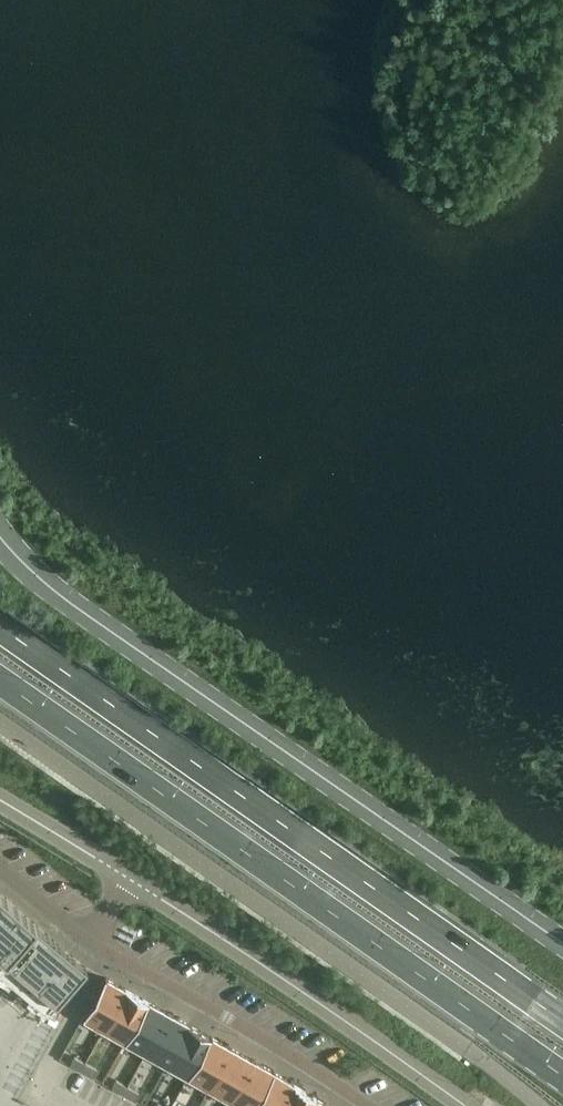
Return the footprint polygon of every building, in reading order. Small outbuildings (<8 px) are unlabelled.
[(53,1001),(55,1004),(86,968),(84,966),(74,958),(72,955),(61,946),(0,894),(0,956),(53,1001)] [(104,1029),(127,989),(105,977),(82,1017),(104,1029)] [(125,1041),(148,1001),(127,989),(104,1029),(125,1041)] [(146,1053),(168,1013),(148,1001),(125,1041),(146,1053)] [(167,1064),(189,1024),(168,1013),(146,1053),(167,1064)] [(188,1076),(210,1036),(189,1024),(167,1064),(188,1076)] [(209,1088),(231,1048),(210,1036),(188,1076),(209,1088)] [(229,1100),(252,1059),(231,1048),(209,1088),(229,1100)] [(81,1071),(85,1063),(74,1057),(70,1064),(81,1071)] [(274,1072),(252,1059),(229,1100),(241,1105),(254,1105),(274,1072)] [(92,1077),(97,1069),(85,1063),(81,1071),(92,1077)] [(295,1085),(274,1072),(254,1105),(282,1105),(295,1085)] [(123,1094),(127,1086),(116,1080),(112,1088),(123,1094)] [(315,1098),(295,1085),(282,1105),(310,1105),(315,1098)] [(134,1100),(138,1093),(127,1086),(123,1094),(134,1100)] [(315,1098),(310,1105),(328,1105),(315,1098)]
